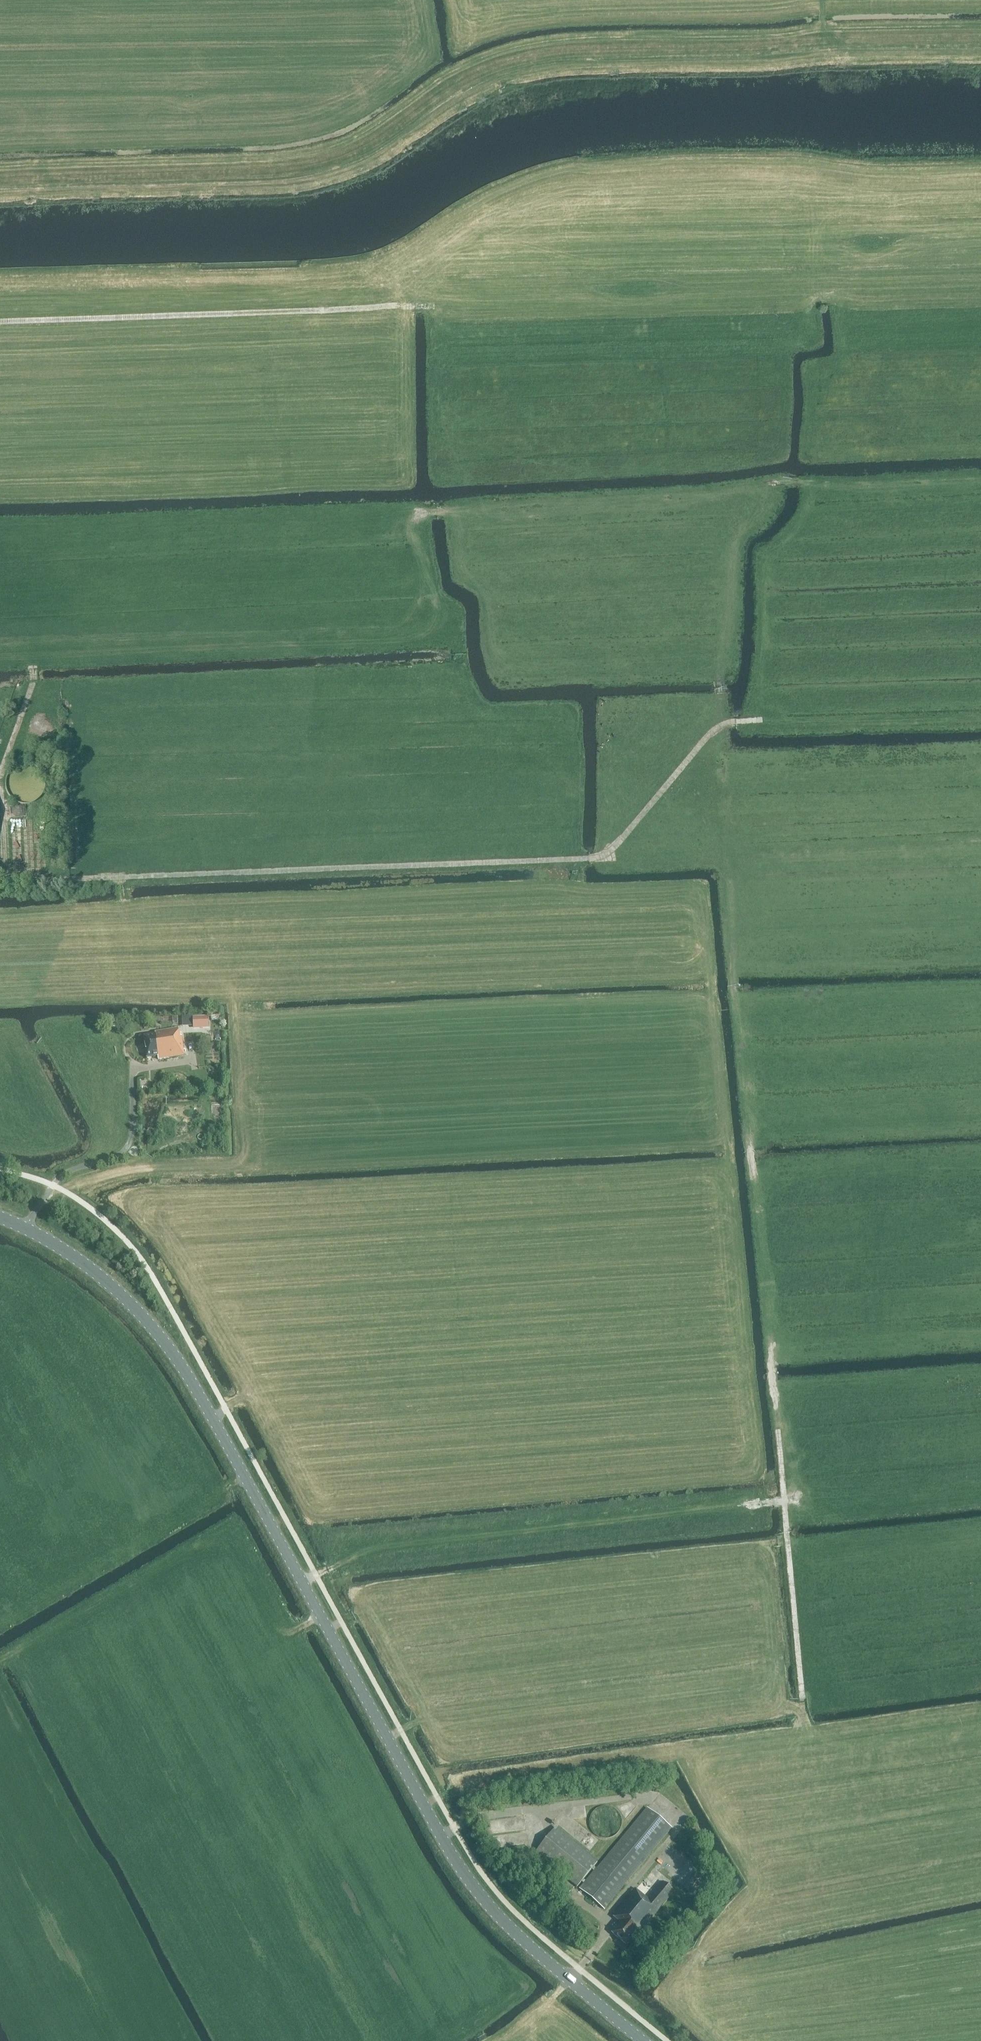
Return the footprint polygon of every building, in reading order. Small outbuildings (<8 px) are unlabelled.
[(207,1016),(193,1017),(193,1028),(208,1027),(207,1016)] [(179,1037),(178,1029),(154,1033),(155,1036),(143,1037),(146,1059),(157,1057),(157,1060),(183,1056),(181,1037),(179,1037)] [(605,1839),(608,1839),(610,1838),(612,1837),(615,1836),(617,1835),(618,1833),(620,1830),(621,1828),(621,1826),(621,1823),(621,1820),(621,1818),(620,1816),(618,1813),(617,1811),(615,1810),(612,1808),(610,1808),(608,1807),(605,1807),(602,1807),(600,1808),(598,1808),(595,1810),(594,1811),(592,1813),(591,1816),(590,1818),(589,1820),(589,1823),(589,1826),(590,1828),(591,1830),(592,1833),(594,1835),(595,1836),(598,1837),(600,1838),(602,1839),(605,1839)] [(603,1910),(671,1828),(647,1808),(579,1890),(603,1910)] [(576,1887),(597,1862),(556,1828),(535,1853),(576,1887)] [(700,1903),(716,1884),(700,1870),(684,1889),(700,1903)] [(574,1889),(565,1881),(555,1892),(564,1900),(574,1889)] [(620,1923),(611,1933),(626,1945),(633,1937),(635,1938),(674,1892),(662,1882),(657,1888),(647,1900),(635,1889),(612,1917),(620,1923)] [(668,1931),(677,1921),(670,1916),(662,1926),(668,1931)]
